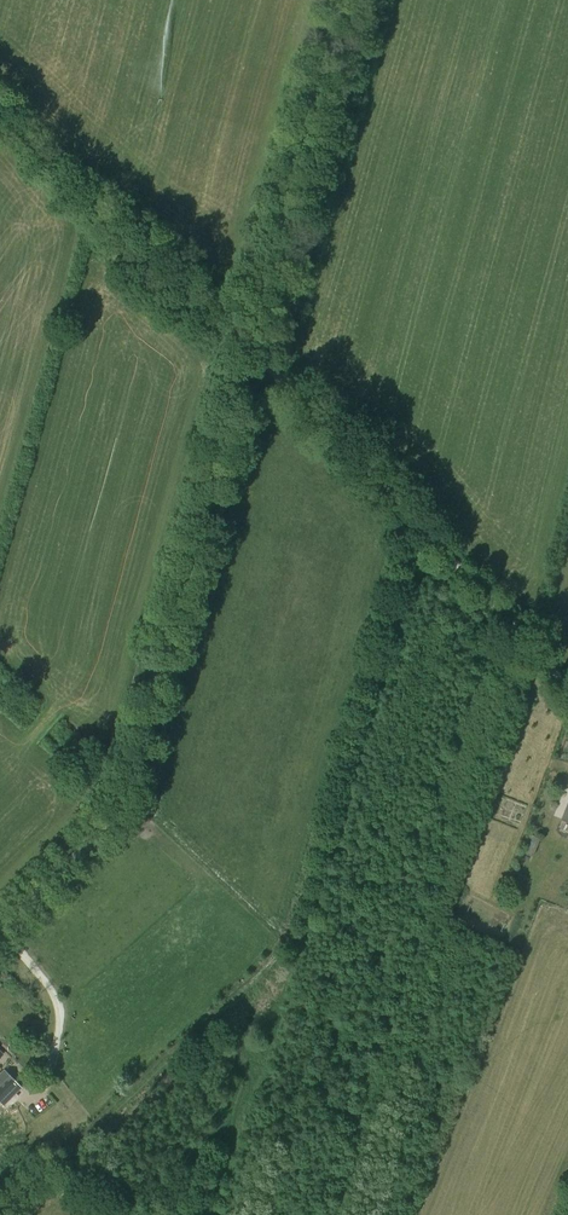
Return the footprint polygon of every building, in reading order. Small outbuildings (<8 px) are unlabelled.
[(533,855),(540,838),(529,833),(522,850),(533,855)] [(2,1104),(20,1086),(4,1070),(0,1075),(0,1102),(2,1104)]
